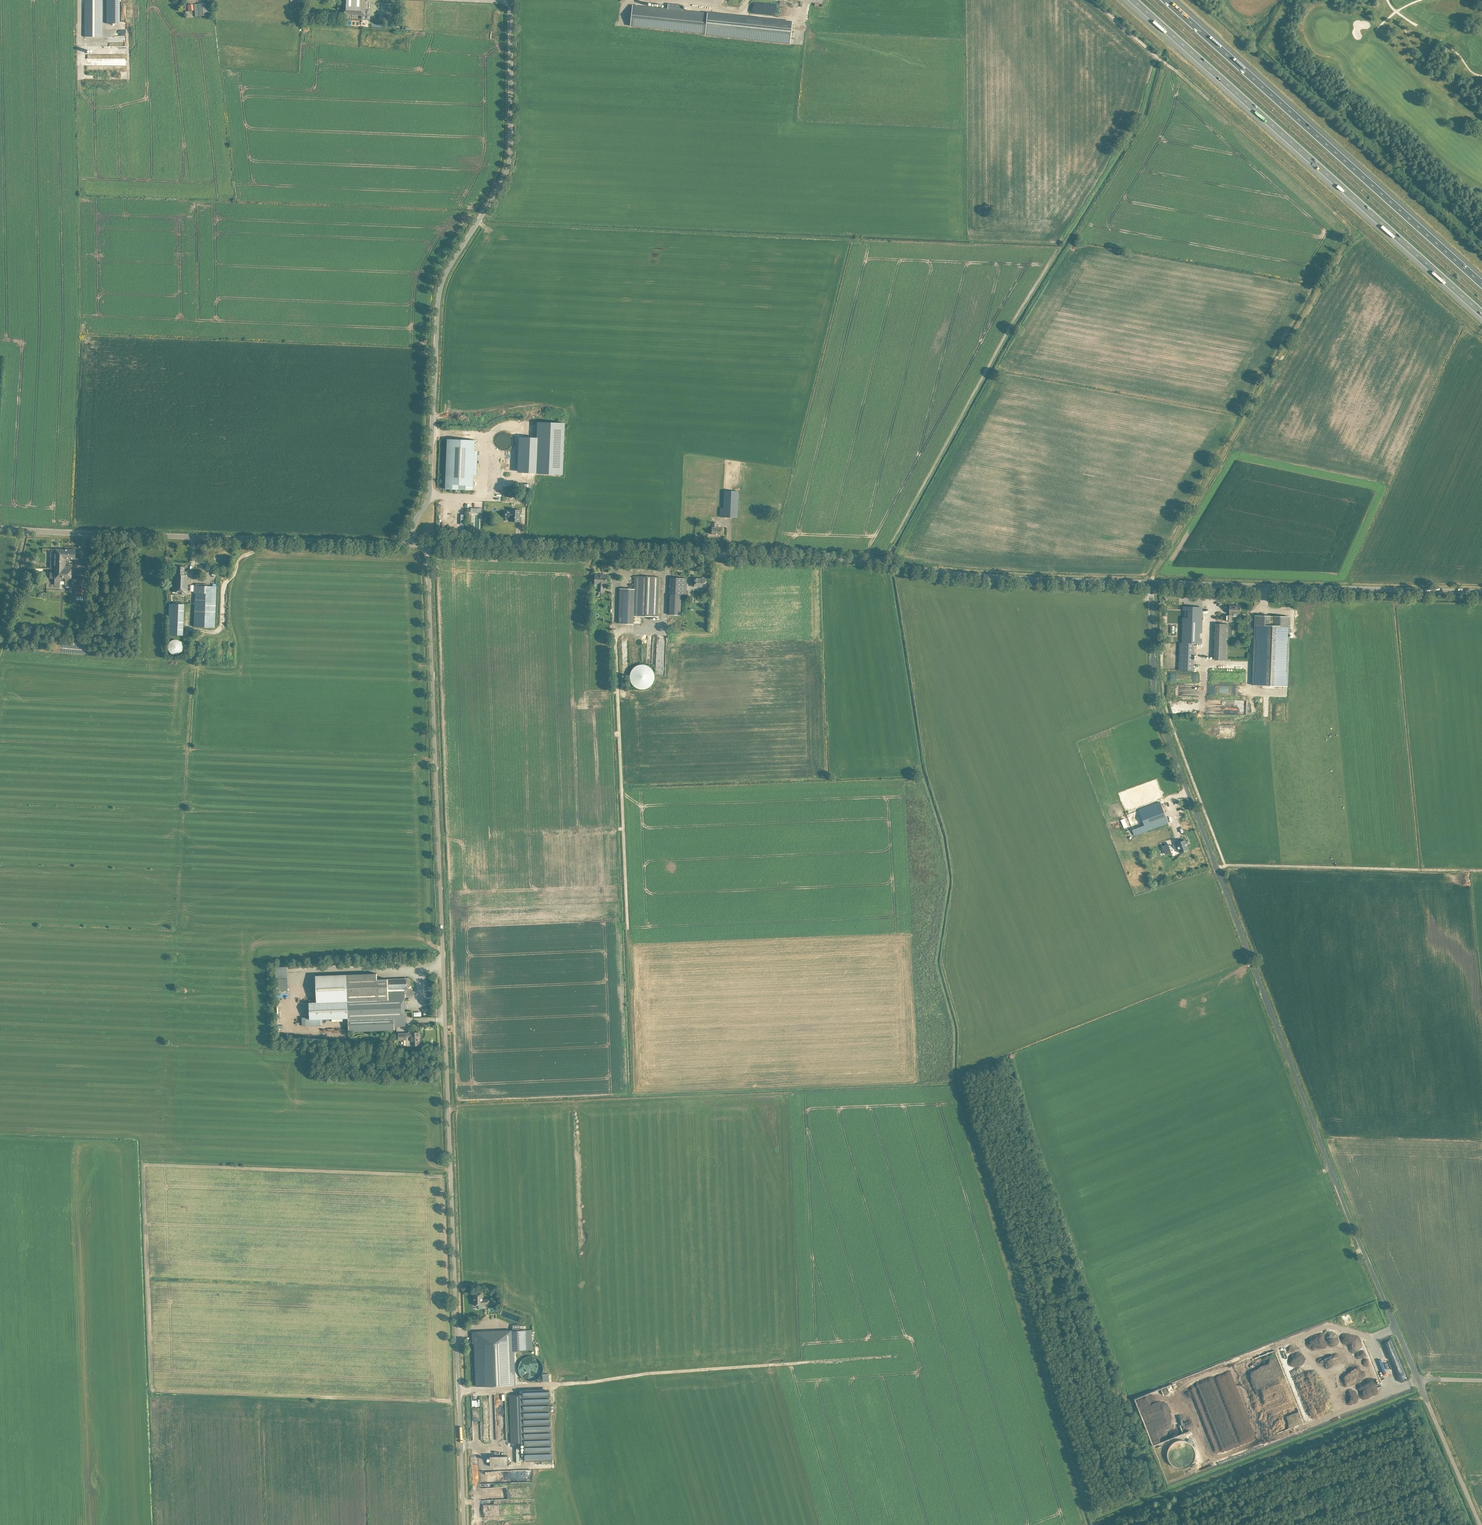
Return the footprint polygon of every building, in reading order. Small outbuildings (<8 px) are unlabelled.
[(102,37),(102,0),(85,0),(85,37),(102,37)] [(119,0),(106,0),(106,23),(118,23),(119,0)] [(344,13),(364,14),(364,0),(344,0),(344,13)] [(208,16),(206,3),(194,4),(195,17),(199,16),(199,17),(208,16)] [(630,26),(705,34),(705,35),(790,44),(792,22),(708,14),(683,11),(683,6),(668,4),(667,9),(633,6),(630,26)] [(1259,114),(1257,117),(1268,124),(1270,122),(1259,114)] [(538,422),(536,473),(563,474),(562,474),(564,424),(565,424),(565,423),(538,422)] [(509,437),(508,433),(503,433),(503,443),(504,443),(504,446),(512,445),(512,437),(509,437)] [(445,489),(473,490),(475,440),(447,439),(445,489)] [(724,517),(736,517),(737,492),(725,491),(724,517)] [(515,510),(511,509),(511,511),(510,511),(506,511),(505,517),(511,517),(511,521),(519,522),(520,510),(515,510)] [(712,534),(721,535),(721,528),(716,527),(717,523),(712,523),(712,534)] [(58,569),(56,569),(56,572),(50,572),(50,578),(54,579),(54,585),(60,585),(60,581),(65,581),(65,585),(73,585),(73,582),(73,579),(71,578),(71,573),(69,573),(69,570),(71,570),(71,566),(64,565),(64,559),(75,559),(75,550),(62,549),(61,563),(58,563),(58,569)] [(50,569),(56,569),(58,569),(58,563),(61,563),(62,549),(55,549),(51,549),(50,563),(52,563),(52,565),(50,565),(50,569)] [(174,565),(173,570),(172,592),(181,593),(181,595),(187,595),(188,576),(188,571),(184,571),(184,566),(181,566),(181,565),(174,565)] [(595,574),(595,579),(594,583),(598,584),(597,591),(604,591),(604,584),(606,584),(606,576),(599,575),(600,575),(595,574)] [(659,582),(659,577),(634,576),(633,589),(631,589),(631,591),(627,591),(627,594),(620,593),(619,623),(633,624),(633,616),(644,616),(657,617),(659,582)] [(76,582),(76,596),(76,600),(76,596),(86,597),(86,600),(87,600),(87,597),(88,577),(77,577),(76,579),(73,579),(73,582),(76,582)] [(686,595),(686,583),(687,578),(671,577),(670,582),(670,595),(681,595),(686,595)] [(706,589),(706,584),(706,579),(694,578),(694,583),(694,586),(702,587),(702,588),(706,589)] [(216,586),(195,586),(194,626),(214,627),(216,586)] [(681,595),(670,595),(669,615),(680,615),(681,595)] [(169,603),(168,635),(182,635),(184,604),(169,603)] [(1232,614),(1240,614),(1241,606),(1230,605),(1229,615),(1226,615),(1226,621),(1232,621),(1232,614)] [(1205,643),(1206,608),(1184,607),(1183,643),(1180,642),(1179,670),(1193,670),(1194,643),(1205,643)] [(1288,686),(1290,616),(1255,615),(1253,685),(1288,686)] [(1229,623),(1216,623),(1214,660),(1227,660),(1229,623)] [(636,645),(637,646),(638,646),(640,646),(641,645),(642,644),(642,643),(642,642),(642,640),(641,639),(640,638),(638,638),(637,638),(636,639),(635,640),(635,641),(634,642),(634,643),(635,644),(636,645)] [(172,639),(168,651),(179,654),(183,643),(172,639)] [(654,673),(651,669),(648,666),(644,665),(640,665),(636,666),(633,669),(630,672),(629,676),(630,681),(631,684),(634,687),(638,689),(642,690),(646,689),(650,688),(652,685),(654,681),(655,677),(654,673)] [(1134,835),(1163,824),(1168,822),(1160,802),(1126,815),(1134,835)] [(1180,853),(1189,850),(1185,839),(1175,844),(1177,850),(1179,849),(1180,853)] [(1164,852),(1170,850),(1168,843),(1162,846),(1164,852)] [(276,992),(288,991),(287,966),(276,966),(276,992)] [(404,999),(404,991),(405,991),(406,989),(406,988),(408,988),(411,985),(411,981),(408,978),(377,979),(377,973),(347,974),(315,976),(316,999),(316,1002),(309,1003),(310,1020),(348,1018),(349,1032),(394,1030),(394,1027),(405,1026),(404,999)] [(420,1032),(415,1032),(410,1033),(398,1033),(398,1040),(405,1040),(406,1045),(420,1045),(420,1032)] [(482,1299),(482,1297),(482,1293),(473,1294),(474,1305),(483,1305),(483,1304),(490,1304),(489,1299),(482,1299)] [(519,1324),(512,1324),(512,1331),(513,1350),(533,1350),(532,1330),(520,1330),(519,1324)] [(476,1353),(477,1386),(482,1386),(499,1385),(501,1385),(509,1384),(508,1340),(499,1340),(497,1340),(497,1331),(486,1331),(480,1332),(478,1332),(477,1332),(472,1332),(472,1340),(473,1344),(474,1344),(475,1344),(476,1350),(474,1350),(473,1350),(473,1353),(474,1353),(476,1353)] [(1407,1377),(1393,1336),(1382,1340),(1396,1381),(1407,1377)] [(543,1369),(543,1368),(543,1367),(543,1366),(543,1365),(542,1364),(542,1363),(541,1362),(541,1361),(540,1360),(539,1359),(538,1358),(537,1357),(536,1357),(535,1356),(534,1356),(533,1356),(532,1356),(531,1356),(530,1356),(528,1356),(527,1356),(526,1356),(525,1357),(524,1357),(523,1358),(523,1359),(522,1359),(521,1360),(520,1361),(520,1362),(519,1363),(519,1364),(519,1365),(518,1366),(518,1367),(518,1368),(518,1369),(518,1370),(519,1371),(519,1372),(519,1373),(520,1374),(520,1375),(521,1376),(522,1377),(523,1378),(524,1379),(525,1379),(526,1380),(527,1380),(528,1380),(530,1380),(531,1381),(532,1380),(533,1380),(534,1380),(535,1380),(536,1379),(537,1379),(538,1378),(539,1378),(539,1377),(540,1376),(541,1375),(541,1374),(542,1373),(542,1372),(543,1371),(543,1370),(543,1369)] [(523,1394),(510,1394),(512,1443),(524,1443),(525,1461),(552,1460),(551,1442),(549,1393),(549,1391),(523,1392),(523,1394)] [(1172,1414),(1167,1406),(1161,1409),(1166,1418),(1172,1414)] [(1185,1446),(1183,1453),(1187,1454),(1186,1459),(1194,1460),(1195,1452),(1192,1452),(1193,1448),(1185,1446)] [(495,1466),(507,1466),(507,1455),(489,1455),(489,1470),(495,1470),(495,1466)]
